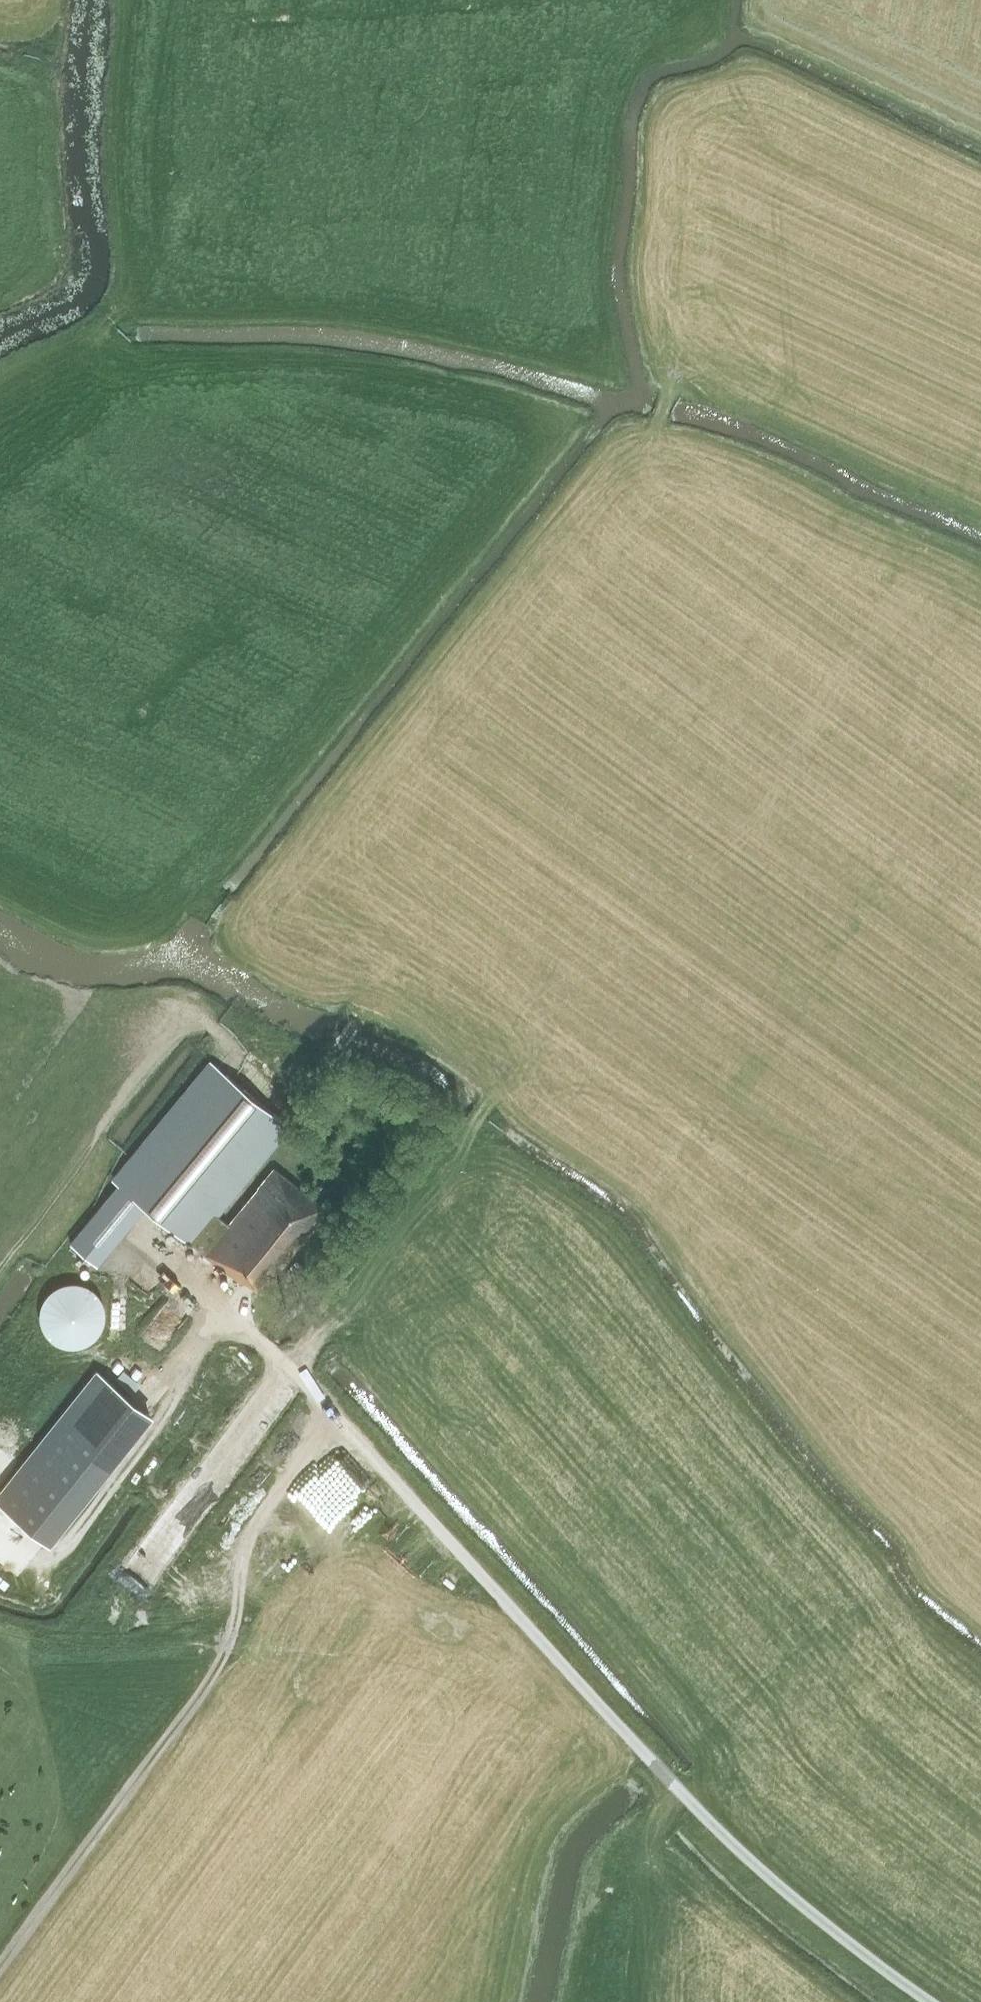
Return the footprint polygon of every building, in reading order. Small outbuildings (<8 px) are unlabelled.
[(191,1243),(192,1243),(205,1254),(243,1283),(245,1280),(261,1292),(306,1235),(304,1233),(325,1207),(274,1166),(257,1187),(258,1187),(228,1224),(216,1214),(288,1126),(210,1061),(113,1179),(191,1243)] [(104,1319),(104,1314),(104,1308),(102,1302),(100,1297),(96,1292),(92,1288),(87,1285),(81,1283),(76,1282),(70,1282),(64,1283),(59,1284),(53,1287),(49,1291),(45,1295),(42,1300),(40,1306),(39,1312),(39,1318),(41,1323),(43,1329),(46,1334),(50,1338),(54,1342),(60,1344),(65,1346),(71,1347),(77,1346),(82,1345),(88,1342),(93,1339),(97,1335),(100,1330),(103,1325),(104,1319)] [(149,1413),(98,1373),(0,1497),(0,1503),(48,1541),(149,1413)]
